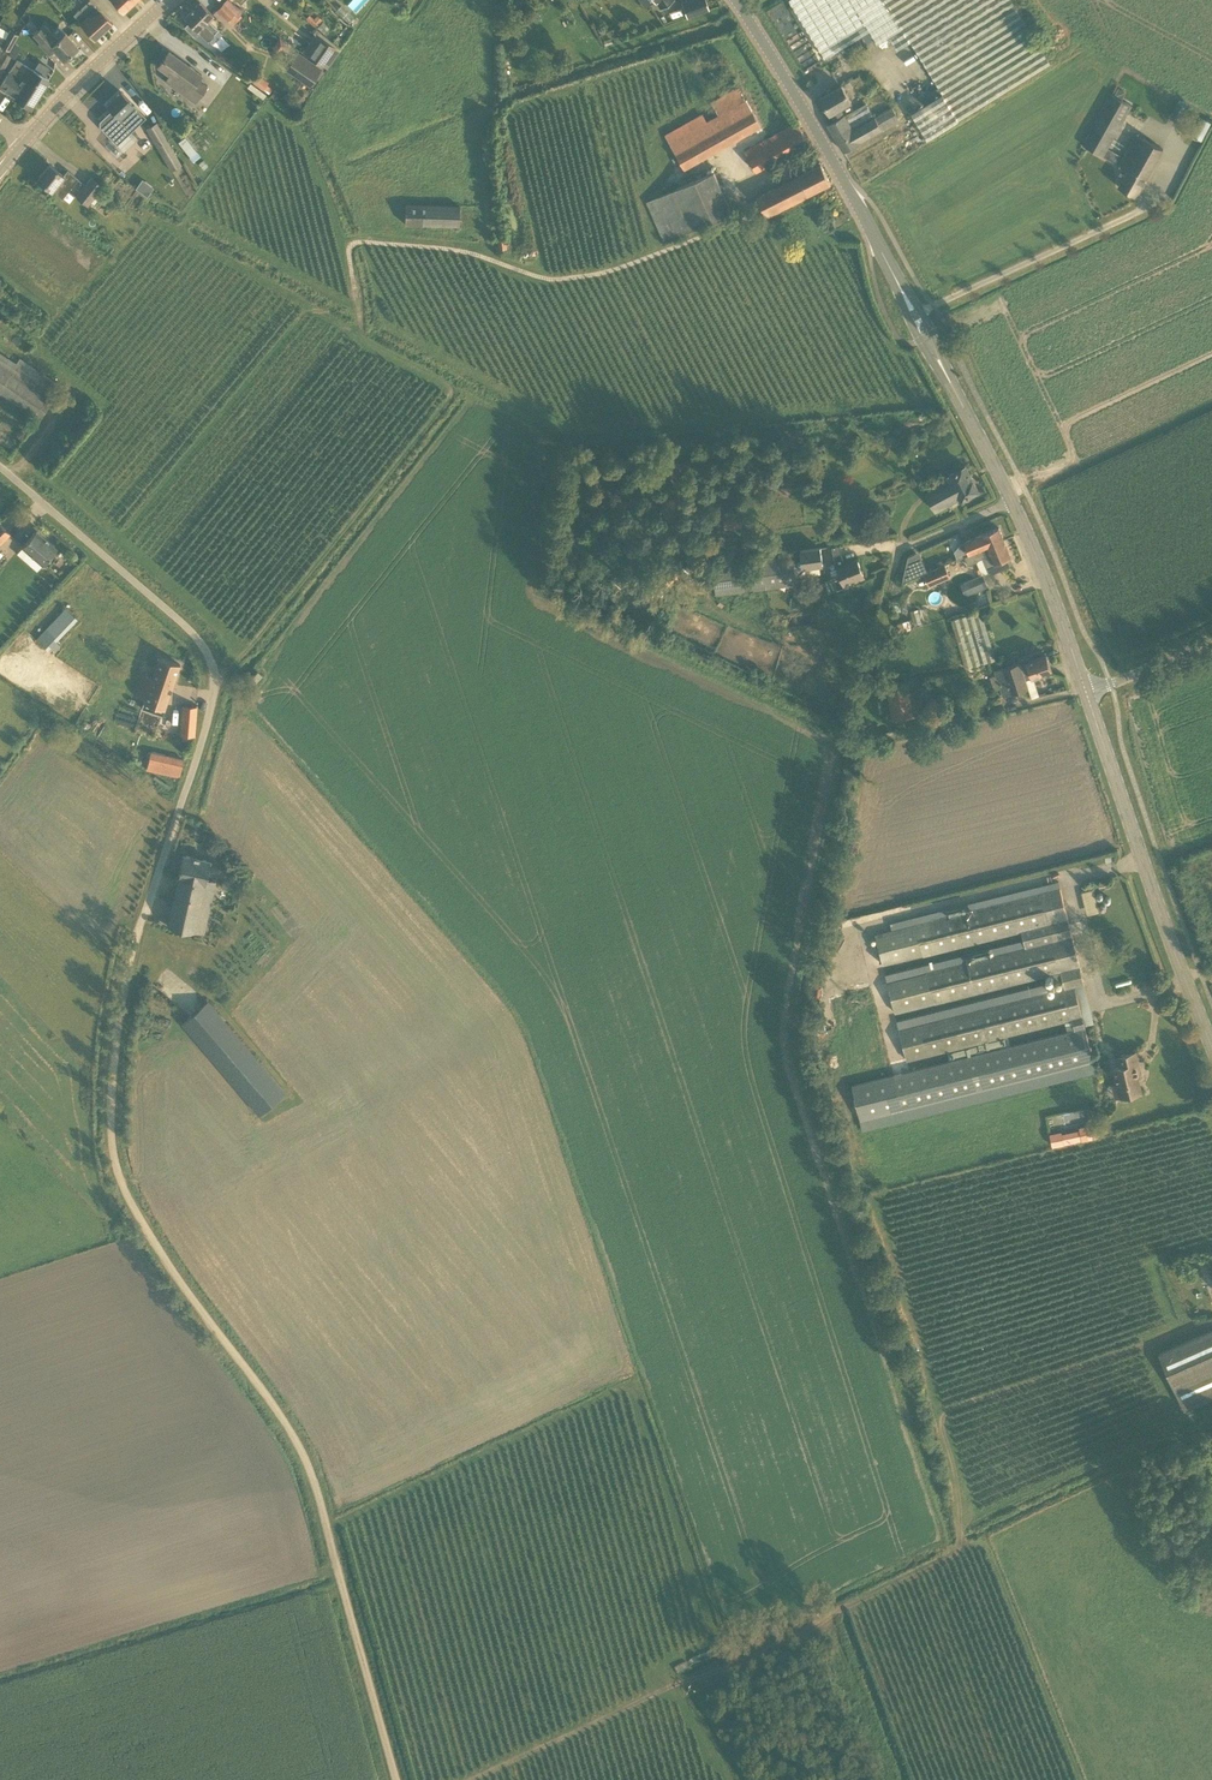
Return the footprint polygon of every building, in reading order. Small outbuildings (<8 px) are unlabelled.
[(91,0),(89,0),(73,14),(81,22),(94,37),(111,22),(97,7),(91,0)] [(123,11),(135,0),(112,0),(123,11)] [(242,10),(229,0),(226,0),(217,9),(228,20),(236,12),(238,14),(242,10)] [(272,2),(270,5),(279,12),(286,4),(281,0),(269,0),(272,2)] [(364,0),(351,0),(349,3),(357,9),(364,0)] [(709,9),(706,0),(686,0),(681,2),(687,17),(709,9)] [(938,132),(1050,64),(1011,0),(790,0),(826,58),(836,51),(832,45),(866,24),(878,43),(890,36),(898,49),(910,41),(942,93),(912,112),(928,139),(938,132)] [(214,34),(204,24),(214,15),(200,1),(184,17),(189,22),(184,26),(195,36),(199,31),(208,40),(214,34)] [(78,48),(77,47),(78,46),(65,32),(58,39),(44,24),(33,34),(40,42),(38,43),(48,54),(54,49),(64,59),(71,52),(72,54),(78,48)] [(19,34),(10,30),(6,38),(0,35),(0,52),(3,46),(10,50),(19,34)] [(322,66),(336,47),(315,33),(301,52),(322,66)] [(203,75),(202,74),(169,51),(158,66),(169,74),(165,80),(196,102),(208,86),(199,79),(203,75)] [(309,86),(321,68),(297,51),(284,68),(309,86)] [(17,59),(8,73),(0,86),(16,97),(31,107),(40,93),(49,78),(34,69),(33,69),(17,59)] [(257,76),(252,84),(263,91),(268,84),(257,76)] [(761,125),(746,99),(738,85),(710,100),(719,115),(707,121),(703,113),(665,134),(670,142),(684,168),(761,125)] [(844,115),(840,108),(851,101),(842,85),(821,97),(831,113),(835,120),(829,123),(828,124),(844,151),(845,151),(845,150),(861,141),(883,128),(899,118),(892,106),(874,116),(854,127),(846,114),(845,115),(845,114),(844,115)] [(266,95),(258,89),(255,94),(263,100),(266,95)] [(146,117),(121,91),(107,104),(112,109),(100,120),(100,125),(118,143),(146,117)] [(1117,163),(1121,156),(1107,148),(1132,105),(1112,94),(1083,145),(1117,163)] [(1184,121),(1191,109),(1178,102),(1171,114),(1184,121)] [(1201,117),(1192,135),(1201,140),(1211,122),(1201,117)] [(756,171),(809,141),(797,121),(745,151),(756,171)] [(182,165),(157,122),(146,129),(170,171),(182,165)] [(1136,196),(1163,149),(1137,133),(1118,166),(1127,171),(1118,186),(1136,196)] [(185,136),(178,141),(190,156),(197,151),(185,136)] [(197,151),(190,156),(194,160),(200,155),(197,151)] [(64,175),(49,163),(37,178),(52,190),(62,198),(67,191),(78,178),(68,170),(64,175)] [(767,215),(831,183),(821,164),(758,196),(757,196),(767,215)] [(714,173),(647,201),(664,242),(731,213),(714,173)] [(87,205),(103,187),(92,177),(76,195),(87,205)] [(134,188),(145,195),(151,185),(140,179),(134,188)] [(406,224),(459,226),(460,206),(406,204),(406,224)] [(506,237),(497,238),(498,249),(507,248),(506,237)] [(0,353),(0,393),(39,419),(61,385),(19,358),(16,363),(0,353)] [(960,499),(978,489),(966,465),(948,475),(950,479),(926,492),(936,511),(960,498),(960,499)] [(740,517),(724,520),(725,529),(742,527),(740,517)] [(2,542),(10,533),(0,524),(0,544),(2,542)] [(988,546),(1004,540),(999,527),(982,534),(965,541),(969,550),(965,551),(967,555),(988,546)] [(43,564),(49,557),(57,548),(36,529),(22,546),(43,564)] [(1014,564),(1011,556),(1004,540),(988,546),(967,555),(965,556),(969,564),(978,560),(978,559),(983,557),(990,574),(1014,564)] [(819,549),(801,551),(801,554),(803,568),(821,566),(823,565),(822,558),(821,549),(819,549)] [(908,556),(903,582),(925,573),(916,553),(908,556)] [(753,590),(797,585),(794,555),(713,565),(716,594),(725,593),(753,590)] [(843,555),(834,556),(841,574),(831,578),(836,590),(854,582),(853,579),(864,575),(857,558),(846,563),(843,555)] [(929,586),(950,578),(945,566),(924,574),(929,586)] [(968,594),(988,586),(983,575),(963,582),(968,594)] [(47,647),(75,617),(64,607),(37,638),(47,647)] [(966,668),(993,660),(996,659),(982,611),(979,611),(952,619),(966,668)] [(900,631),(911,628),(909,619),(897,623),(900,631)] [(1032,678),(1042,675),(1042,673),(1052,670),(1047,654),(1027,661),(1020,663),(1025,678),(1026,678),(1032,676),(1032,678)] [(163,709),(164,709),(180,664),(159,657),(152,677),(143,674),(137,691),(146,694),(144,702),(145,702),(146,700),(164,706),(163,709)] [(1025,678),(1020,663),(1020,662),(995,670),(997,674),(1001,688),(1003,695),(1028,687),(1026,678),(1025,678)] [(892,719),(924,714),(919,680),(887,684),(892,719)] [(195,735),(197,706),(183,705),(180,734),(195,735)] [(193,763),(191,762),(152,749),(147,765),(187,779),(193,763)] [(203,933),(215,881),(206,879),(210,860),(183,854),(178,877),(179,878),(168,926),(193,931),(203,933)] [(873,955),(875,961),(881,960),(883,965),(884,965),(888,982),(839,994),(840,999),(833,1001),(834,1007),(841,1005),(843,1013),(836,1014),(838,1021),(845,1019),(846,1024),(895,1012),(1060,971),(1065,988),(899,1030),(833,1046),(834,1049),(827,1051),(828,1057),(835,1055),(837,1062),(830,1064),(831,1070),(838,1069),(840,1076),(907,1059),(1072,1018),(1075,1031),(892,1076),(843,1088),(845,1095),(838,1097),(840,1103),(847,1101),(848,1109),(841,1110),(843,1117),(850,1115),(852,1122),(901,1110),(1094,1062),(1082,1015),(1075,986),(1084,983),(1060,888),(1051,891),(875,935),(877,940),(870,942),(871,948),(878,946),(880,953),(873,955)] [(259,1114),(285,1093),(208,1001),(182,1023),(259,1114)] [(828,1015),(823,1018),(829,1034),(835,1032),(828,1015)] [(1120,1095),(1130,1093),(1141,1090),(1135,1063),(1138,1062),(1136,1052),(1116,1056),(1118,1065),(1113,1066),(1117,1083),(1120,1095)] [(1079,1127),(1079,1130),(1082,1141),(1099,1137),(1096,1124),(1079,1127)] [(1211,1397),(1211,1330),(1159,1353),(1184,1410),(1211,1397)]
